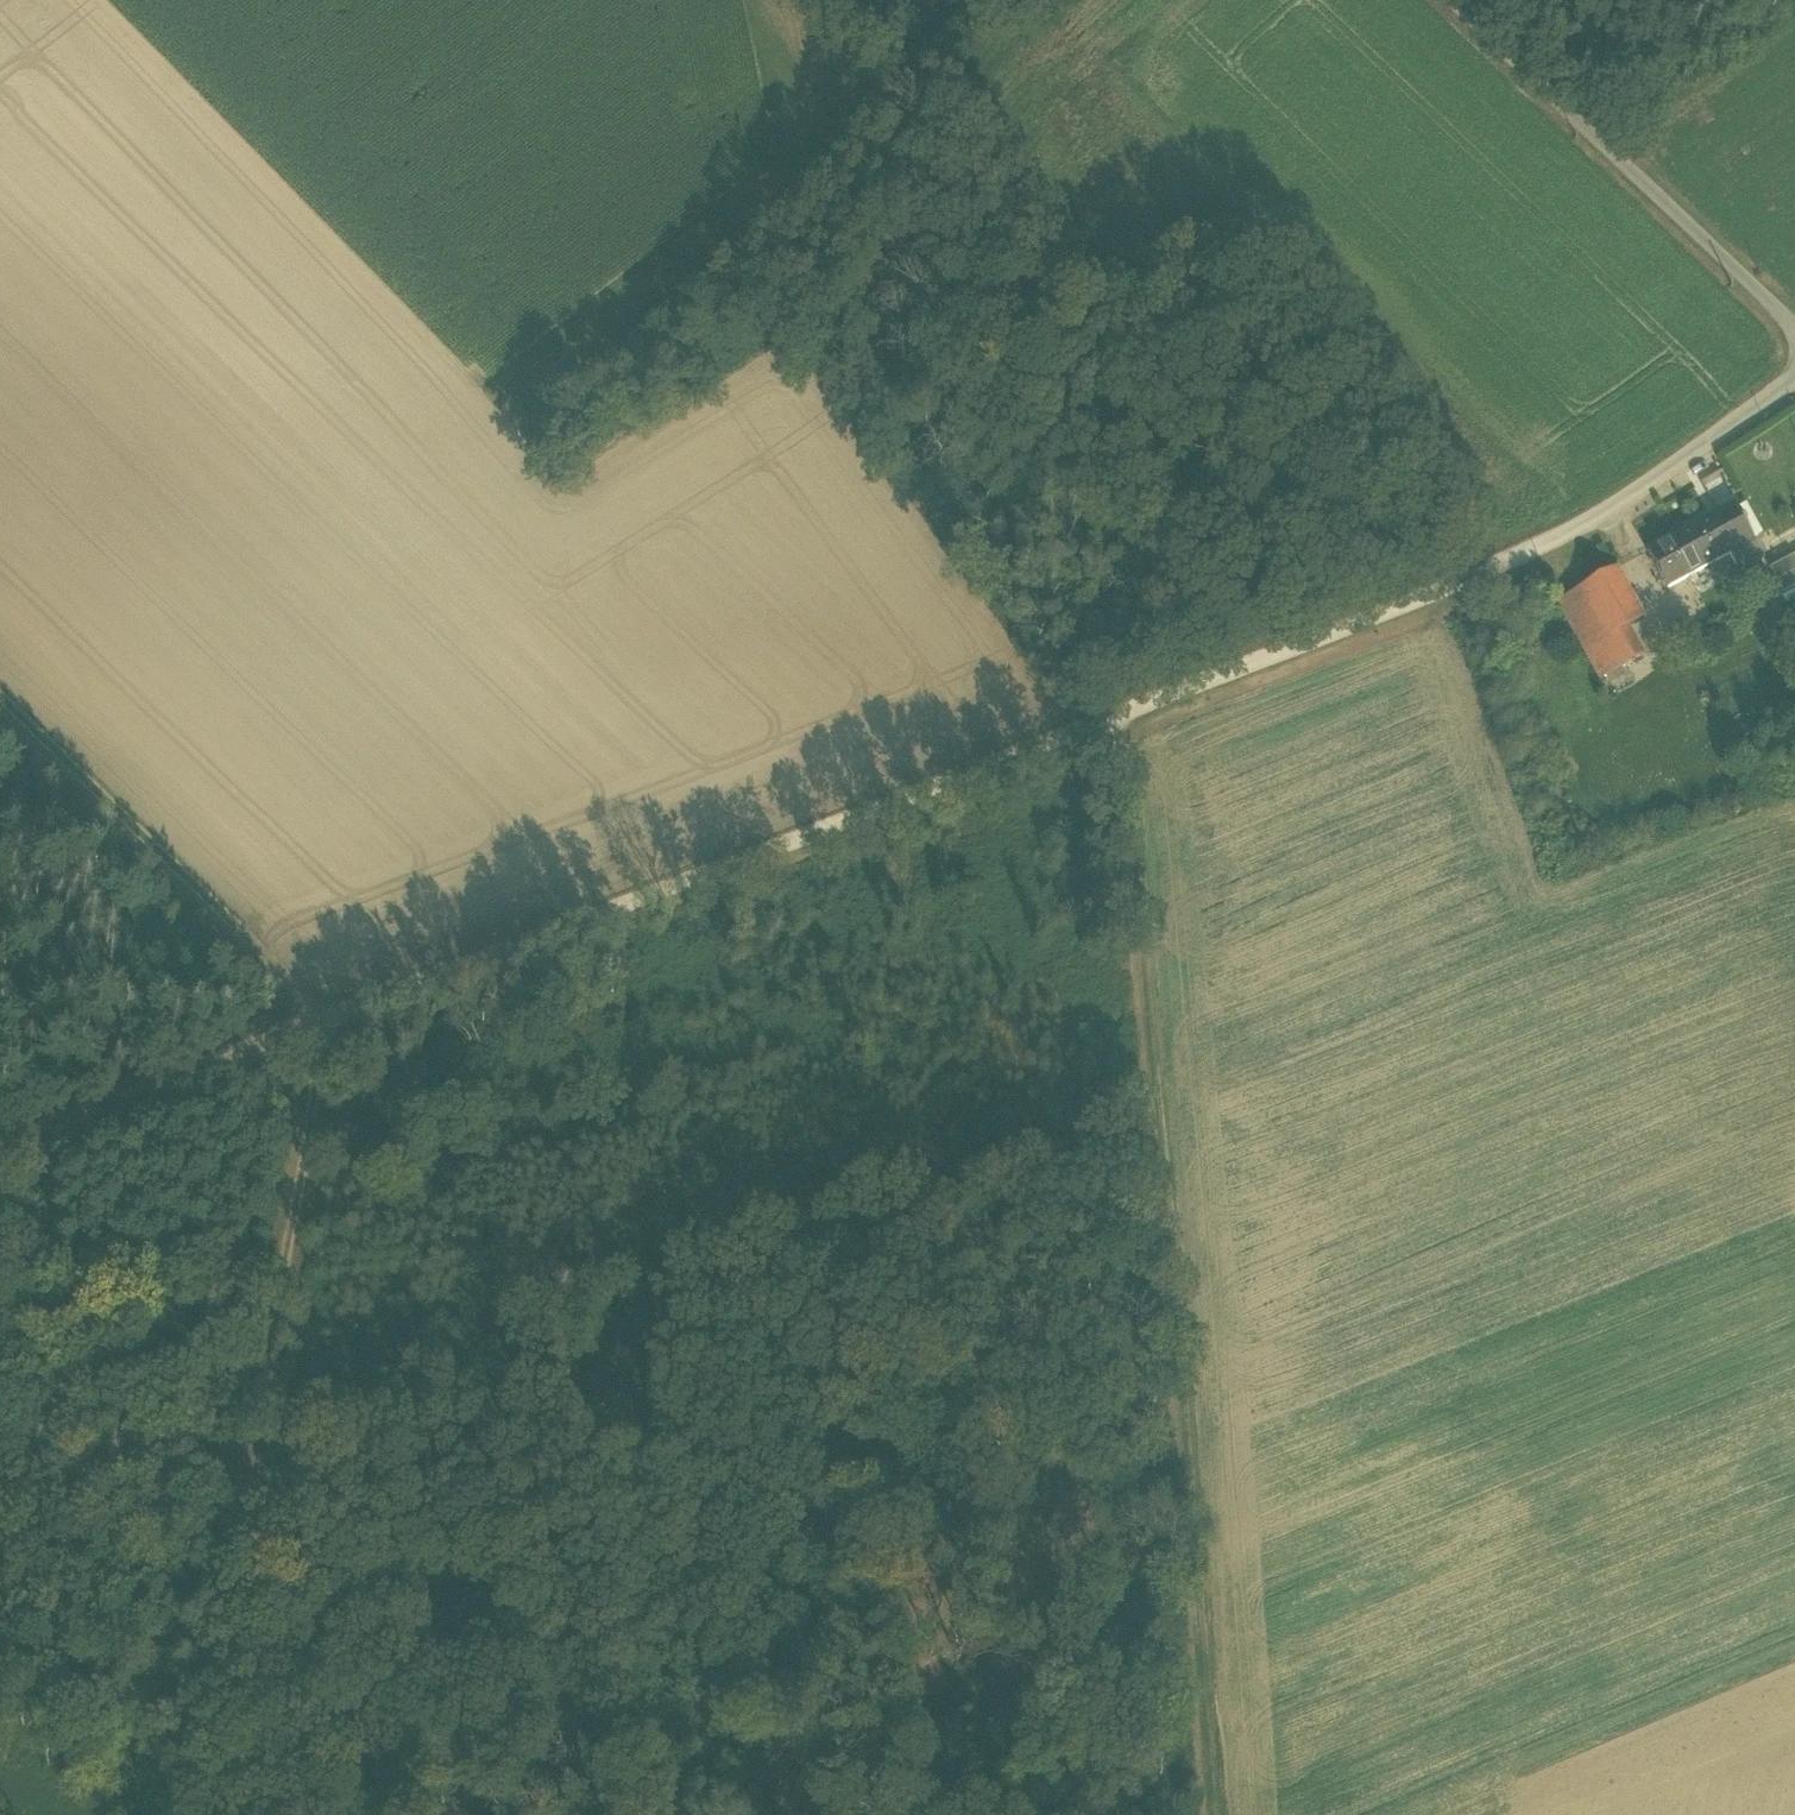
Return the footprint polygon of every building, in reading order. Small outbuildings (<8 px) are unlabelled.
[(1738,506),(1705,524),(1723,559),(1732,554),(1754,541),(1757,540),(1738,506)] [(1723,559),(1705,524),(1655,552),(1675,586),(1723,559)] [(1754,541),(1732,554),(1742,570),(1764,559),(1754,541)] [(1770,569),(1784,594),(1794,587),(1794,560),(1793,557),(1770,569)] [(1620,569),(1559,601),(1609,680),(1650,654),(1634,628),(1650,617),(1620,569)]
